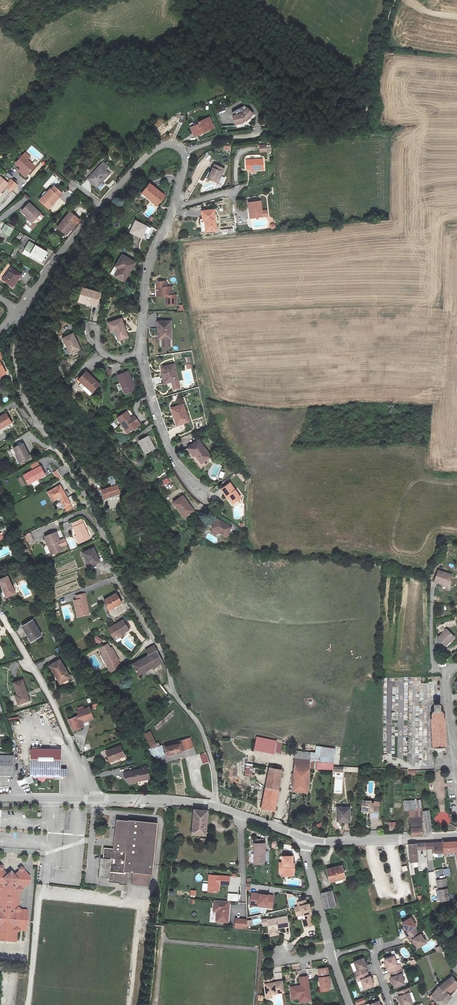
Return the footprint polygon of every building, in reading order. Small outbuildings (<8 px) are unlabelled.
[(242,113),(233,116),(237,125),(244,122),(243,120),(247,119),(253,114),(248,108),(242,113)] [(195,137),(215,128),(210,118),(199,122),(200,124),(191,127),(195,137)] [(25,153),(16,164),(21,168),(19,171),(26,177),(35,167),(27,160),(30,157),(25,153)] [(264,159),(246,160),(246,170),(250,169),(251,171),(264,170),(264,159)] [(103,162),(88,179),(99,189),(104,184),(102,182),(110,174),(105,170),(108,167),(103,162)] [(215,164),(212,172),(210,171),(207,179),(218,183),(225,168),(215,164)] [(5,187),(10,192),(17,185),(11,179),(7,183),(0,177),(0,193),(5,187)] [(165,197),(149,184),(143,192),(152,199),(151,201),(158,206),(165,197)] [(43,196),(39,200),(49,208),(62,193),(54,186),(44,197),(43,196)] [(248,202),(250,218),(268,216),(267,210),(262,210),(261,201),(248,202)] [(22,211),(28,217),(27,218),(33,223),(41,214),(29,203),(22,211)] [(56,204),(51,211),(55,213),(60,206),(56,204)] [(214,210),(203,212),(203,220),(206,219),(206,222),(205,222),(206,231),(216,230),(214,210)] [(72,231),(81,220),(71,212),(58,226),(58,228),(67,235),(71,230),(72,231)] [(146,227),(135,222),(131,232),(141,237),(146,227)] [(2,232),(9,236),(14,228),(6,224),(2,232)] [(29,241),(22,253),(29,257),(30,255),(42,262),(47,252),(29,241)] [(135,263),(122,256),(116,266),(120,269),(116,277),(124,282),(135,263)] [(10,267),(1,278),(14,289),(22,277),(10,267)] [(172,287),(166,287),(166,285),(164,282),(159,282),(157,285),(157,287),(157,295),(166,296),(166,305),(176,305),(176,296),(172,296),(172,287)] [(100,293),(82,289),(79,302),(96,307),(100,293)] [(122,319),(110,323),(113,332),(116,331),(119,340),(128,337),(122,319)] [(170,322),(157,321),(157,329),(161,330),(161,332),(159,332),(160,339),(170,339),(170,322)] [(81,350),(74,333),(62,338),(66,347),(67,346),(70,354),(81,350)] [(175,364),(161,367),(162,373),(163,373),(165,383),(172,382),(173,390),(180,389),(175,364)] [(100,385),(86,372),(77,382),(90,395),(100,385)] [(136,390),(128,372),(117,376),(125,394),(136,390)] [(189,421),(183,404),(171,408),(173,414),(175,414),(178,425),(189,421)] [(130,422),(124,412),(115,418),(125,434),(138,425),(134,419),(130,422)] [(5,414),(0,417),(0,431),(11,424),(5,414)] [(154,450),(147,438),(139,442),(144,454),(154,450)] [(211,457),(198,441),(187,449),(194,457),(196,456),(201,464),(211,457)] [(30,458),(23,444),(14,449),(18,456),(16,457),(20,464),(30,458)] [(22,476),(27,485),(45,475),(40,466),(22,476)] [(57,480),(62,478),(58,469),(53,472),(57,480)] [(236,474),(242,482),(247,478),(241,470),(236,474)] [(241,498),(231,483),(221,490),(226,498),(228,497),(233,504),(241,498)] [(59,485),(47,492),(53,501),(59,498),(66,509),(72,506),(70,503),(71,503),(59,485)] [(119,493),(116,486),(102,491),(105,498),(119,493)] [(193,511),(183,496),(173,503),(183,518),(193,511)] [(212,529),(213,529),(211,532),(216,535),(217,532),(226,536),(231,527),(217,519),(212,529)] [(80,520),(74,523),(75,527),(74,527),(80,542),(89,538),(83,523),(82,524),(80,520)] [(28,543),(33,540),(30,533),(24,536),(28,543)] [(45,537),(51,554),(62,550),(61,547),(67,545),(64,539),(59,541),(56,533),(45,537)] [(99,562),(94,548),(83,552),(89,566),(99,562)] [(436,580),(449,584),(452,573),(439,569),(436,580)] [(7,576),(0,580),(0,583),(7,597),(15,593),(7,576)] [(122,602),(116,593),(104,601),(109,610),(113,607),(114,608),(122,602)] [(78,617),(89,614),(84,594),(76,597),(77,600),(74,601),(75,606),(77,606),(78,610),(76,610),(78,617)] [(108,628),(115,640),(121,636),(121,635),(129,630),(123,620),(108,628)] [(41,636),(33,621),(22,627),(27,636),(29,635),(33,641),(41,636)] [(455,634),(448,627),(439,636),(446,643),(455,634)] [(93,640),(99,644),(102,640),(96,636),(93,640)] [(106,663),(111,672),(121,666),(116,657),(111,648),(110,649),(107,644),(99,649),(102,654),(100,655),(105,663),(106,663)] [(131,665),(137,675),(161,664),(155,652),(157,651),(153,646),(144,651),(147,656),(131,665)] [(69,679),(60,660),(50,666),(54,675),(55,674),(60,683),(69,679)] [(23,680),(14,683),(18,695),(15,695),(18,704),(30,700),(23,680)] [(433,719),(433,746),(447,745),(445,718),(444,718),(444,717),(445,717),(446,716),(446,714),(446,712),(445,711),(444,710),(442,709),(442,704),(435,704),(436,710),(435,710),(434,711),(433,712),(432,713),(432,715),(433,716),(434,718),(433,719)] [(84,727),(83,723),(94,718),(89,707),(84,709),(83,706),(77,708),(78,711),(77,712),(79,716),(68,720),(73,731),(84,727)] [(165,754),(163,747),(162,745),(160,746),(159,743),(156,744),(150,731),(144,734),(151,748),(148,749),(156,760),(165,754)] [(194,748),(190,738),(183,740),(176,742),(176,744),(163,747),(165,754),(165,755),(182,752),(194,748)] [(274,754),(275,752),(280,753),(282,744),(276,743),(277,741),(257,738),(255,750),(274,754)] [(110,762),(125,756),(121,747),(106,752),(110,762)] [(296,751),(295,759),(310,761),(309,768),(333,770),(333,766),(334,764),(336,749),(317,747),(316,753),(296,751)] [(67,777),(67,769),(60,769),(61,749),(32,748),(32,776),(56,777),(67,777)] [(200,756),(203,764),(209,762),(206,754),(200,756)] [(0,755),(0,776),(13,776),(13,755),(0,755)] [(310,761),(295,759),(292,791),(307,793),(309,768),(310,761)] [(252,777),(254,764),(246,763),(244,776),(252,777)] [(149,778),(146,767),(123,773),(125,778),(128,777),(129,783),(149,778)] [(262,810),(275,812),(281,770),(269,769),(262,810)] [(31,781),(23,784),(25,789),(33,786),(31,781)] [(374,800),(366,800),(365,815),(373,816),(372,822),(380,822),(381,806),(377,806),(377,802),(374,802),(374,800)] [(205,835),(207,811),(193,809),(192,834),(205,835)] [(352,823),(353,809),(340,809),(340,824),(352,823)] [(146,883),(149,881),(154,824),(115,821),(112,850),(104,849),(103,859),(99,859),(97,878),(108,879),(108,882),(126,884),(127,870),(131,871),(130,880),(133,882),(146,883)] [(414,834),(425,834),(424,821),(413,821),(414,834)] [(456,852),(456,841),(441,842),(443,854),(445,854),(456,852)] [(434,856),(443,854),(441,842),(439,843),(431,843),(434,856)] [(407,845),(409,862),(417,862),(416,850),(422,850),(423,861),(427,861),(425,843),(414,844),(414,845),(407,845)] [(264,845),(254,845),(255,864),(263,863),(262,853),(264,853),(264,845)] [(292,856),(282,856),(283,875),(294,873),(294,864),(292,863),(292,856)] [(339,865),(325,869),(328,882),(343,878),(339,865)] [(15,935),(18,931),(17,930),(22,925),(23,922),(25,922),(26,912),(20,911),(17,908),(18,894),(28,885),(28,877),(20,868),(16,871),(18,872),(10,879),(7,878),(5,876),(2,879),(0,879),(0,935),(14,936),(15,935)] [(436,877),(450,875),(449,868),(435,870),(436,877)] [(209,875),(207,891),(216,892),(218,890),(218,887),(217,885),(217,883),(219,883),(229,884),(229,876),(209,875)] [(442,892),(439,893),(441,904),(450,902),(445,882),(440,883),(442,892)] [(227,900),(238,902),(239,894),(228,893),(227,900)] [(335,908),(331,893),(321,896),(326,911),(335,908)] [(249,906),(257,907),(258,904),(265,905),(265,908),(271,908),(272,896),(251,894),(249,906)] [(229,901),(214,900),(214,908),(217,908),(217,912),(216,921),(228,922),(229,901)] [(301,913),(302,915),(303,919),(302,919),(304,927),(312,925),(309,918),(311,917),(309,910),(308,910),(307,907),(309,907),(308,904),(294,908),(296,914),(301,913)] [(269,930),(277,929),(284,928),(284,929),(289,928),(287,917),(267,921),(267,919),(262,920),(263,926),(268,925),(269,930)] [(410,919),(401,924),(403,927),(405,930),(406,932),(404,934),(406,938),(416,932),(414,928),(415,927),(410,919)] [(419,936),(416,932),(406,938),(409,942),(411,940),(413,942),(414,945),(416,949),(425,943),(420,935),(419,936)] [(390,973),(401,969),(399,965),(397,965),(393,956),(383,959),(385,964),(386,967),(387,969),(388,969),(390,973)] [(362,958),(353,962),(356,972),(354,972),(356,977),(367,973),(365,969),(366,968),(365,966),(364,963),(362,958)] [(317,970),(320,989),(329,988),(326,969),(317,970)] [(394,988),(404,984),(400,975),(402,974),(401,969),(390,973),(391,978),(390,978),(391,981),(392,983),(394,988)] [(368,977),(367,973),(356,977),(358,982),(360,981),(363,990),(373,987),(371,982),(370,979),(370,977),(368,977)] [(301,996),(302,1002),(311,1001),(308,977),(300,978),(301,986),(297,986),(297,987),(295,987),(295,986),(290,987),(291,995),(293,996),(300,995),(301,996)] [(440,1004),(444,1004),(446,1002),(451,997),(447,992),(455,984),(450,978),(431,996),(440,1004)] [(266,995),(284,992),(282,982),(264,984),(266,995)] [(411,1003),(408,994),(410,993),(408,988),(397,992),(399,996),(398,997),(399,999),(400,1002),(401,1004),(406,1004),(411,1003)]
